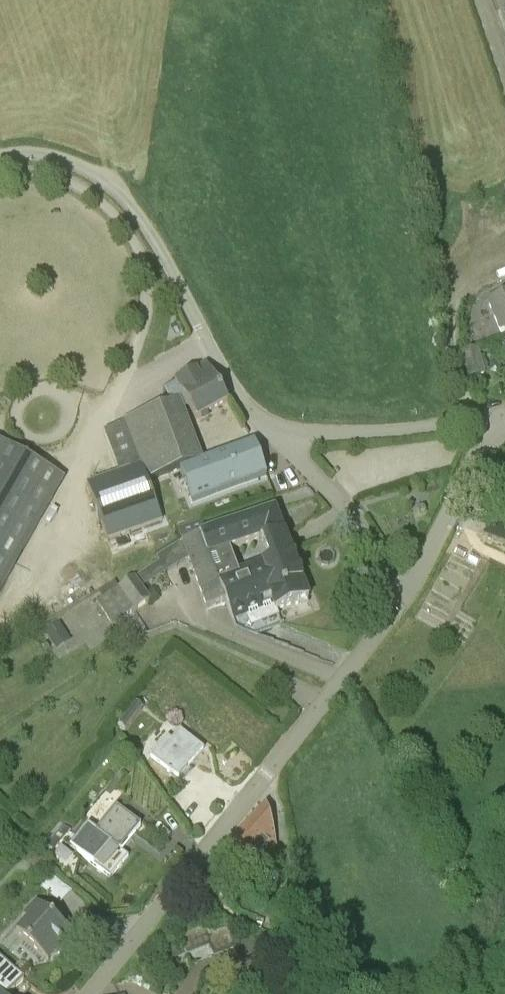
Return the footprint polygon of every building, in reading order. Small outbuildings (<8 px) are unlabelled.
[(504,24),(504,0),(497,0),(504,24)] [(488,301),(501,334),(504,333),(504,294),(488,301)] [(477,348),(462,352),(468,378),(483,374),(477,348)] [(207,365),(175,382),(196,419),(228,402),(207,365)] [(146,480),(147,480),(180,467),(201,460),(179,401),(124,421),(141,466),(146,480)] [(193,503),(268,476),(254,440),(219,453),(201,460),(180,467),(193,503)] [(64,479),(0,443),(0,594),(64,479)] [(87,486),(107,541),(114,558),(149,545),(142,528),(162,521),(160,515),(147,480),(146,480),(141,466),(121,474),(87,486)] [(275,509),(207,532),(203,520),(178,528),(182,540),(200,534),(225,604),(231,620),(245,615),(252,634),(254,635),(265,630),(260,616),(275,610),(280,625),(313,612),(275,509)] [(182,540),(189,560),(207,610),(225,604),(200,534),(182,540)] [(142,588),(135,577),(133,578),(119,588),(134,611),(150,601),(142,588)] [(112,626),(134,612),(134,611),(119,588),(97,602),(112,626)] [(69,642),(59,623),(45,632),(55,650),(69,642)] [(132,701),(115,724),(126,732),(143,710),(132,701)] [(178,780),(203,750),(179,730),(171,740),(167,737),(150,758),(178,780)] [(247,826),(233,842),(256,866),(276,845),(273,828),(267,805),(247,826)] [(128,856),(121,850),(140,826),(116,806),(96,830),(88,823),(70,845),(110,878),(128,856)] [(32,853),(25,860),(34,869),(41,862),(32,853)] [(16,932),(48,961),(72,935),(37,902),(23,917),(27,920),(16,932)] [(214,956),(238,946),(226,918),(179,939),(186,954),(208,944),(214,956)] [(285,943),(273,940),(271,948),(283,951),(285,943)] [(25,979),(0,957),(0,976),(9,967),(35,991),(36,990),(25,979)]
